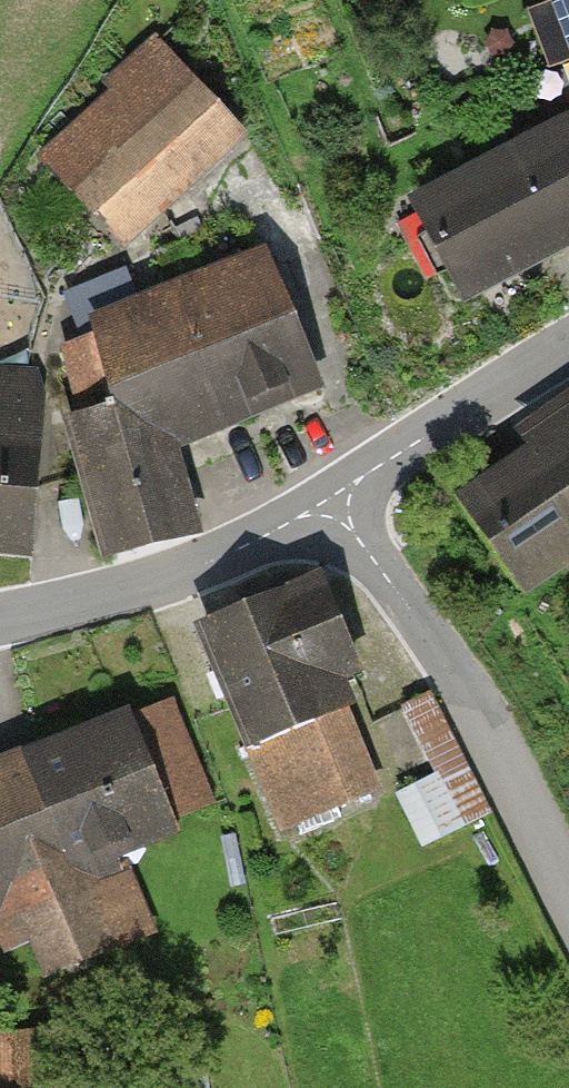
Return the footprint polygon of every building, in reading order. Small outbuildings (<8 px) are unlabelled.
[(133,255),(257,145),(171,49),(47,159),(133,255)] [(428,206),(478,303),(568,256),(568,134),(428,206)] [(332,396),(275,260),(103,331),(135,409),(79,432),(105,572),(205,546),(184,457),(332,396)] [(42,570),(58,382),(0,377),(0,567),(42,570)] [(522,446),(534,462),(472,504),(540,604),(568,584),(568,414),(522,446)] [(314,593),(211,630),(285,832),(388,794),(347,682),(373,672),(341,583),(314,593)] [(401,790),(425,843),(495,812),(439,688),(409,702),(441,772),(401,790)] [(405,705),(376,720),(406,780),(435,765),(405,705)] [(0,771),(0,916),(1,916),(33,1004),(171,954),(139,866),(181,850),(134,722),(0,771)]
